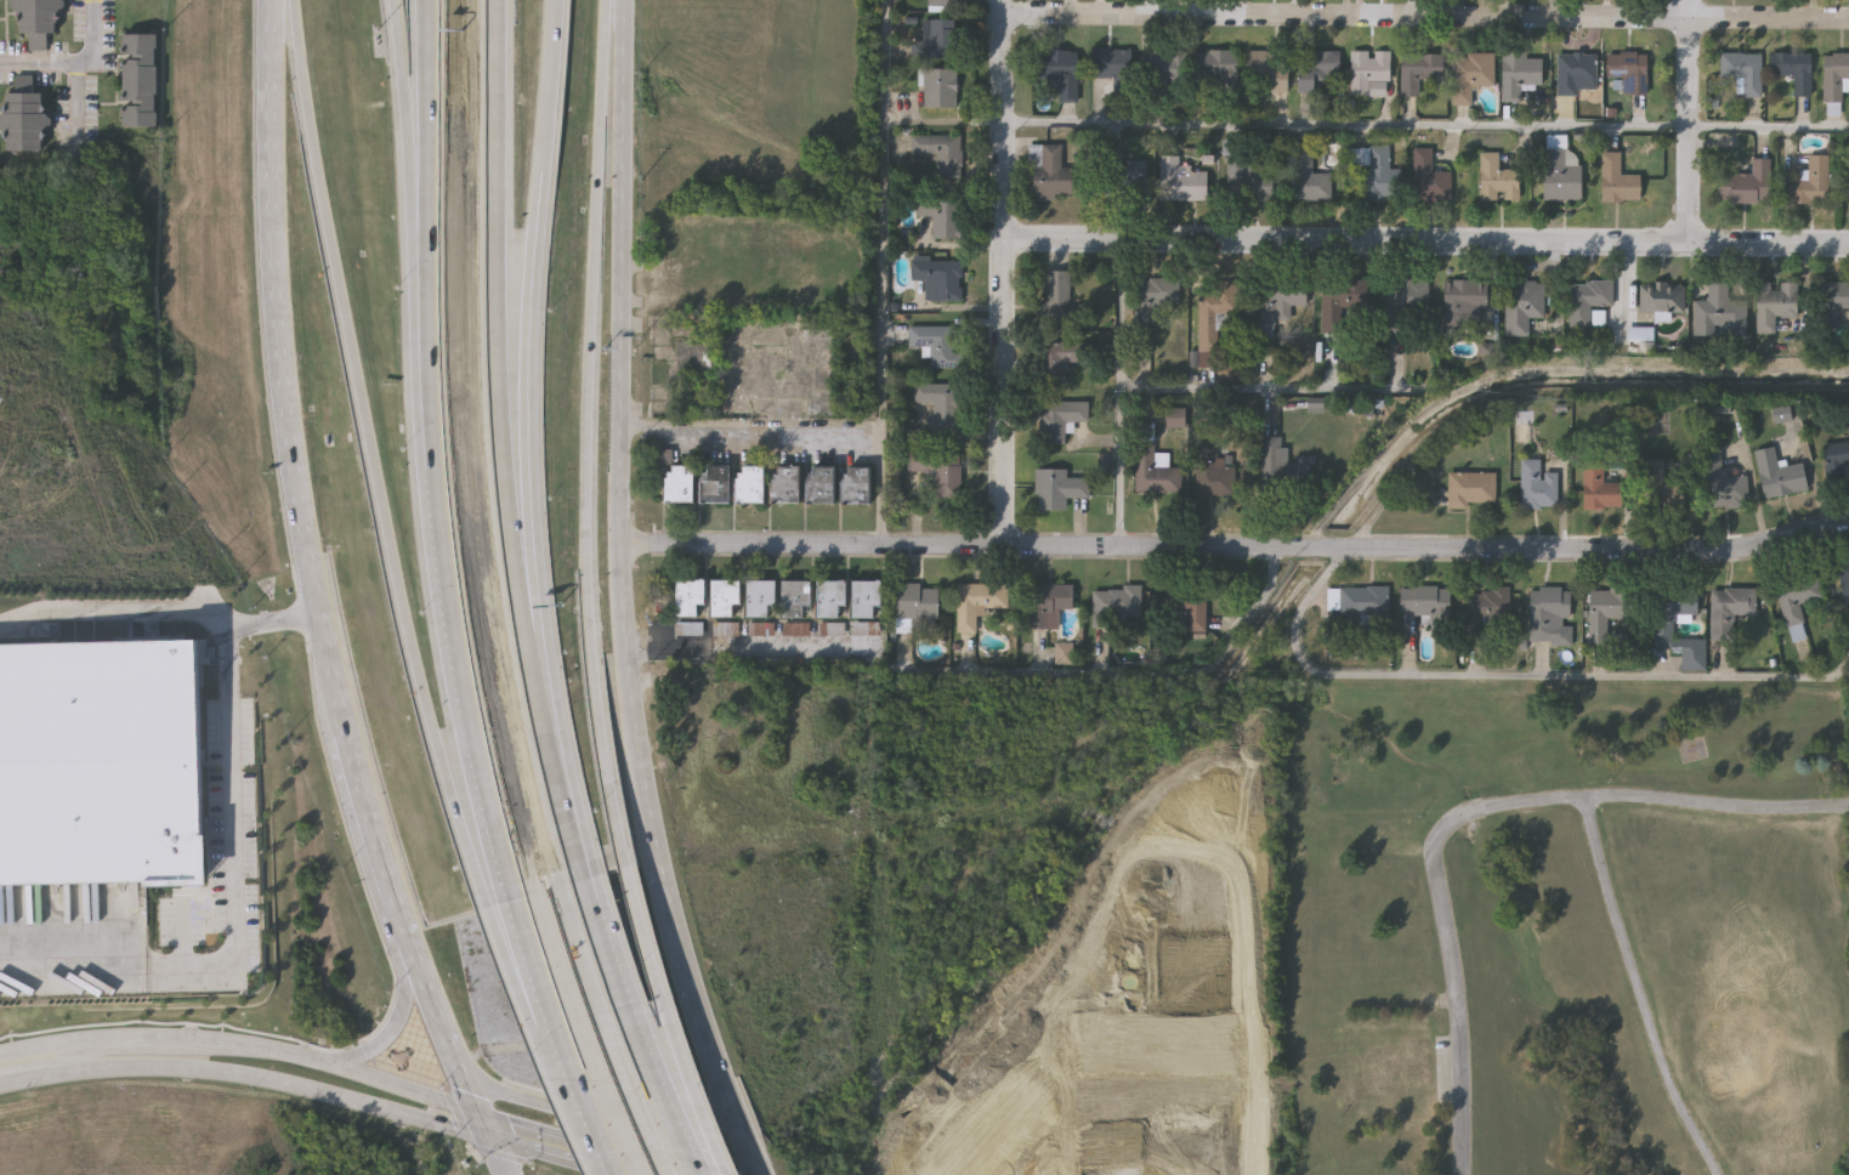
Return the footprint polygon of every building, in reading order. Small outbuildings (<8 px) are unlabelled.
[(10,17),(10,0),(54,0),(53,34),(42,33),(42,50),(21,50),(22,17),(10,17)] [(926,8),(926,0),(952,0),(952,8),(926,8)] [(912,45),(923,45),(923,22),(953,22),(953,61),(912,61),(912,45)] [(118,125),(119,33),(154,34),(154,125),(118,125)] [(1089,79),(1089,52),(1127,52),(1127,79),(1089,79)] [(1185,52),(1185,81),(1148,81),(1148,52),(1185,52)] [(1236,79),(1195,79),(1195,52),(1236,52),(1236,79)] [(1349,97),(1349,52),(1389,52),(1389,97),(1349,97)] [(1037,80),(1037,53),(1076,53),(1076,104),(1059,104),(1059,80),(1037,80)] [(1314,80),(1314,93),(1297,93),(1297,53),(1339,53),(1339,80),(1314,80)] [(1286,95),(1265,95),(1265,81),(1248,81),(1248,55),(1286,55),(1286,95)] [(1647,56),(1647,98),(1623,98),(1623,80),(1606,80),(1606,56),(1647,56)] [(1743,80),(1720,80),(1720,56),(1762,57),(1762,100),(1743,100),(1743,80)] [(1794,100),(1794,79),(1769,79),(1769,56),(1811,56),(1811,100),(1794,100)] [(1400,57),(1442,57),(1442,83),(1418,83),(1418,97),(1400,97),(1400,57)] [(1493,57),(1493,89),(1470,89),(1470,107),(1452,107),(1452,57),(1493,57)] [(1558,97),(1558,57),(1595,57),(1595,97),(1558,97)] [(1825,57),(1848,57),(1848,81),(1843,81),(1843,106),(1825,106),(1825,57)] [(1502,58),(1541,58),(1541,92),(1520,92),(1520,104),(1502,104),(1502,58)] [(955,109),(923,109),(923,72),(955,72),(955,109)] [(0,149),(1,91),(42,92),(41,151),(0,149)] [(909,157),(911,137),(962,138),(960,181),(932,181),(932,158),(909,157)] [(1060,147),(1060,170),(1071,171),(1071,201),(1032,200),(1033,147),(1060,147)] [(1331,201),(1292,201),(1292,147),(1312,147),(1312,176),(1331,176),(1331,201)] [(1399,171),(1399,201),(1348,201),(1348,149),(1389,149),(1389,171),(1399,171)] [(1451,201),(1414,201),(1414,151),(1431,151),(1431,174),(1451,174),(1451,201)] [(1480,154),(1498,154),(1498,172),(1520,172),(1520,201),(1480,203),(1480,154)] [(1621,154),(1621,177),(1640,177),(1640,204),(1601,204),(1601,154),(1621,154)] [(1204,200),(1134,200),(1134,169),(1156,169),(1156,158),(1176,158),(1176,171),(1203,171),(1204,200)] [(1809,183),(1809,159),(1828,159),(1828,206),(1788,206),(1788,183),(1809,183)] [(1752,176),(1752,161),(1770,161),(1770,206),(1718,206),(1718,176),(1752,176)] [(1229,165),(1270,166),(1270,203),(1229,201),(1229,165)] [(931,218),(915,218),(915,199),(959,199),(959,240),(931,240),(931,218)] [(959,261),(959,302),(923,302),(923,283),(909,283),(909,261),(959,261)] [(1081,327),(1044,327),(1044,273),(1070,273),(1070,306),(1081,306),(1081,327)] [(1135,280),(1179,282),(1179,307),(1156,307),(1156,325),(1134,325),(1135,280)] [(1255,284),(1304,283),(1304,308),(1289,308),(1291,328),(1257,328),(1255,284)] [(1320,283),(1360,283),(1360,334),(1320,334),(1320,283)] [(1428,283),(1428,316),(1408,316),(1408,334),(1386,334),(1386,283),(1428,283)] [(1486,312),(1463,312),(1463,328),(1444,328),(1444,283),(1486,283),(1486,312)] [(1545,284),(1545,320),(1530,320),(1528,340),(1504,339),(1504,284),(1545,284)] [(1797,286),(1797,319),(1775,319),(1775,335),(1756,335),(1757,284),(1771,285),(1771,286),(1797,286)] [(1615,285),(1615,311),(1571,311),(1571,285),(1615,285)] [(1684,314),(1640,314),(1640,285),(1685,285),(1684,314)] [(1695,303),(1708,303),(1708,285),(1729,285),(1729,300),(1747,300),(1746,337),(1694,336),(1695,303)] [(1821,285),(1848,285),(1848,310),(1838,310),(1838,328),(1821,328),(1821,285)] [(1216,354),(1197,354),(1198,293),(1232,294),(1232,333),(1218,333),(1216,354)] [(929,369),(929,348),(908,348),(908,328),(953,328),(953,369),(929,369)] [(1079,368),(1066,368),(1066,385),(1042,385),(1042,345),(1079,345),(1079,368)] [(959,433),(929,432),(930,405),(913,405),(913,385),(959,386),(959,433)] [(1039,445),(1039,403),(1085,403),(1085,424),(1064,424),(1064,445),(1039,445)] [(1184,410),(1184,430),(1165,430),(1165,410),(1184,410)] [(1261,439),(1282,439),(1281,450),(1289,450),(1288,465),(1310,465),(1309,487),(1261,487),(1261,439)] [(1153,443),(1152,455),(1167,456),(1165,469),(1179,470),(1179,495),(1133,494),(1135,442),(1153,443)] [(1821,449),(1848,443),(1848,470),(1827,475),(1821,449)] [(1196,496),(1196,444),(1215,444),(1215,460),(1225,460),(1225,467),(1233,467),(1233,496),(1196,496)] [(1805,494),(1762,499),(1754,452),(1775,449),(1777,469),(1802,465),(1805,494)] [(1748,510),(1703,511),(1701,450),(1722,450),(1723,479),(1746,478),(1748,510)] [(959,454),(959,501),(936,501),(936,475),(907,475),(907,454),(959,454)] [(1662,461),(1662,476),(1683,476),(1683,510),(1643,510),(1643,461),(1662,461)] [(1558,475),(1558,511),(1520,511),(1520,462),(1539,462),(1539,475),(1558,475)] [(1621,484),(1621,511),(1582,511),(1582,462),(1603,462),(1603,484),(1621,484)] [(690,467),(690,505),(663,505),(663,467),(690,467)] [(698,505),(698,467),(726,467),(726,505),(698,505)] [(761,505),(733,505),(733,469),(761,467),(761,505)] [(796,505),(770,505),(768,467),(796,467),(796,505)] [(832,469),(832,506),(804,506),(804,469),(832,469)] [(839,469),(869,469),(869,506),(839,506),(839,469)] [(1066,471),(1066,479),(1087,479),(1087,499),(1065,499),(1065,511),(1036,512),(1036,471),(1066,471)] [(1496,475),(1496,507),(1448,507),(1448,475),(1496,475)] [(1838,560),(1848,558),(1848,598),(1844,598),(1838,560)] [(1775,588),(1815,578),(1820,597),(1797,603),(1805,637),(1788,642),(1775,588)] [(702,579),(702,603),(693,603),(693,621),(703,621),(703,638),(673,638),(673,579),(702,579)] [(736,579),(736,617),(709,617),(709,579),(736,579)] [(743,617),(743,579),(773,579),(773,617),(743,617)] [(779,617),(779,579),(806,579),(806,617),(779,617)] [(815,580),(843,580),(843,617),(815,617),(815,580)] [(881,580),(881,617),(850,617),(850,580),(881,580)] [(897,632),(896,584),(937,584),(937,620),(912,620),(912,631),(897,632)] [(958,584),(1008,584),(1008,617),(976,615),(976,632),(958,632),(958,584)] [(1028,629),(1028,584),(1072,584),(1072,609),(1059,609),(1059,629),(1028,629)] [(1140,586),(1140,621),(1095,621),(1095,585),(1140,586)] [(1169,585),(1204,585),(1204,631),(1185,631),(1185,608),(1169,608),(1169,585)] [(1389,586),(1389,624),(1368,624),(1368,614),(1328,614),(1328,586),(1389,586)] [(1446,612),(1399,612),(1399,586),(1446,586),(1446,612)] [(1569,642),(1527,642),(1527,586),(1569,586),(1569,642)] [(1649,588),(1697,586),(1697,614),(1672,615),(1672,638),(1703,637),(1703,670),(1679,671),(1679,648),(1650,648),(1649,588)] [(1753,589),(1753,614),(1730,614),(1730,638),(1709,638),(1709,589),(1753,589)] [(1468,636),(1467,591),(1511,590),(1513,635),(1468,636)] [(1586,590),(1622,590),(1622,618),(1606,618),(1606,642),(1586,642),(1586,590)] [(713,623),(737,623),(737,634),(713,634),(713,623)] [(209,878),(0,883),(0,647),(203,642),(209,878)]
